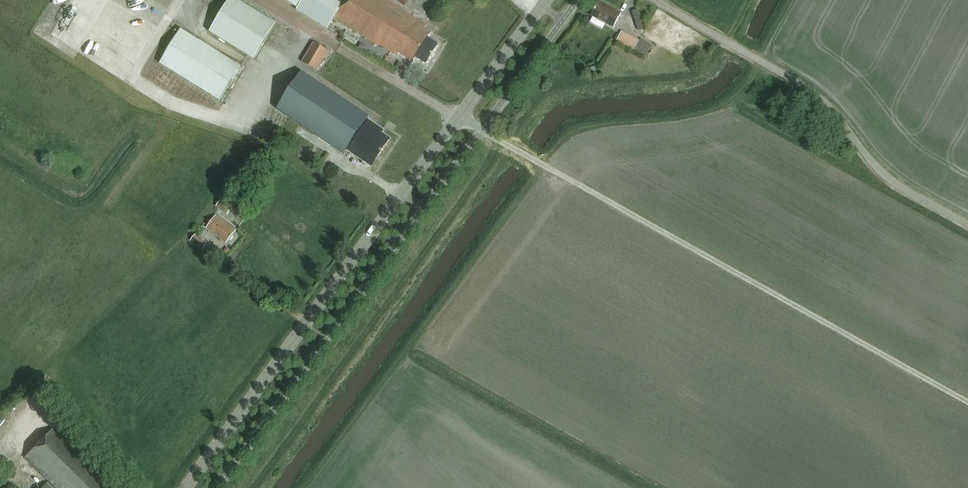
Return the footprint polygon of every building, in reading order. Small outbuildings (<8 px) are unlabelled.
[(210,33),(255,60),(277,25),(236,0),(230,0),(210,33)] [(297,8),(302,0),(283,0),(297,8)] [(343,6),(334,0),(304,0),(297,10),(329,30),(335,19),(343,6)] [(430,34),(423,29),(426,25),(386,0),(347,0),(343,6),(335,19),(380,48),(382,46),(398,56),(399,53),(415,63),(417,60),(427,66),(439,46),(429,40),(432,35),(430,34)] [(612,28),(620,14),(598,2),(591,16),(612,28)] [(636,30),(643,28),(639,8),(632,9),(636,30)] [(241,67),(181,30),(160,64),(220,102),(241,67)] [(633,51),(639,40),(622,31),(616,41),(633,51)] [(639,40),(633,51),(645,57),(652,45),(640,38),(639,40)] [(328,52),(314,43),(302,63),(317,71),(328,52)] [(595,67),(589,69),(591,76),(597,73),(595,67)] [(277,109),(344,154),(369,116),(302,71),(277,109)] [(348,155),(349,152),(362,161),(362,162),(362,163),(363,165),(364,166),(365,167),(367,167),(369,167),(369,166),(372,167),(375,162),(376,162),(388,143),(391,138),(380,130),(381,128),(374,123),(375,121),(370,117),(345,153),(348,155)] [(220,202),(217,207),(227,214),(231,209),(220,202)] [(229,241),(237,230),(217,214),(206,228),(224,241),(225,239),(229,241)] [(197,234),(192,240),(203,249),(208,243),(197,234)] [(25,457),(50,481),(57,487),(110,487),(108,486),(104,480),(93,470),(95,468),(53,429),(25,457)]
